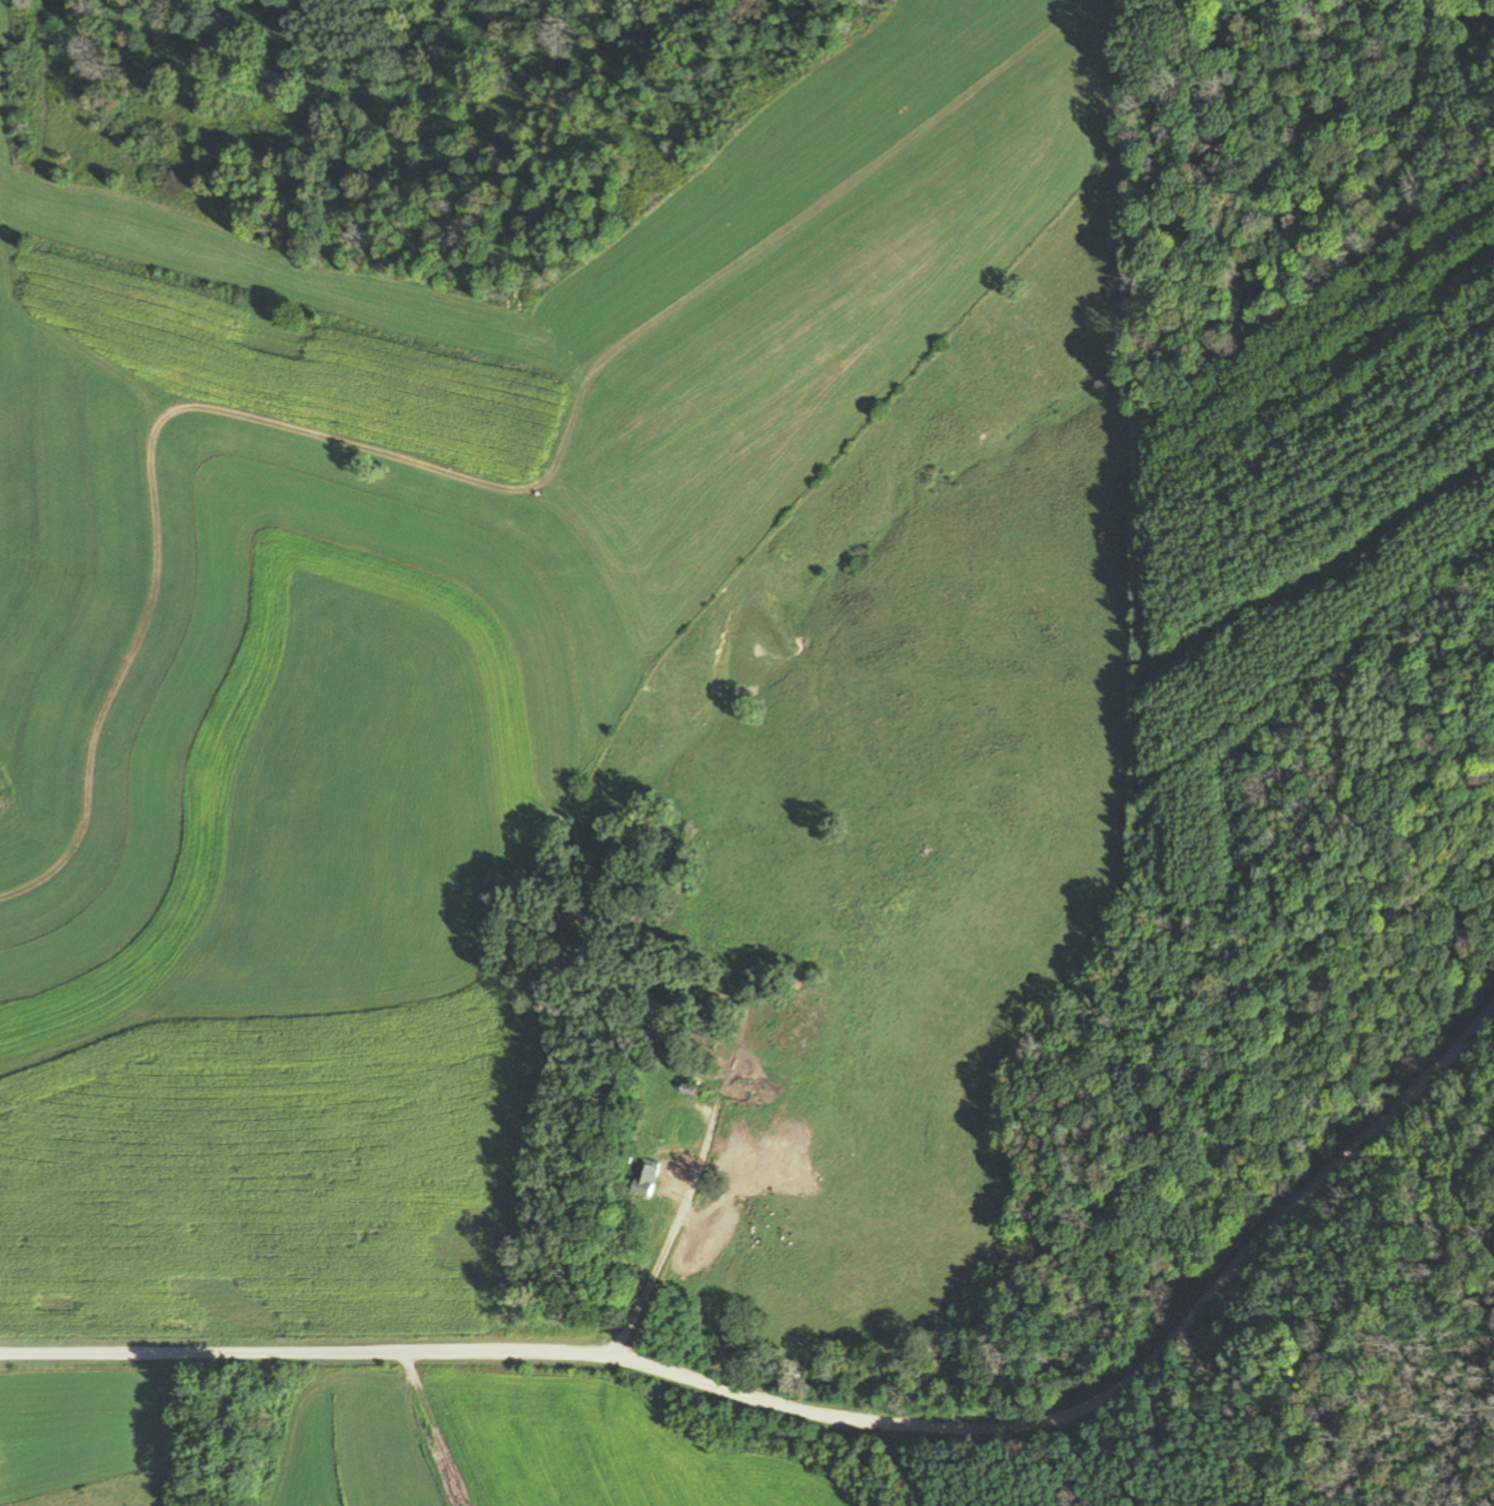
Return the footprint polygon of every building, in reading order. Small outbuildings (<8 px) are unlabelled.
[(688,1084),(699,1086),(698,1095),(687,1094),(688,1084)] [(634,1192),(650,1198),(661,1165),(645,1160),(634,1192)]
